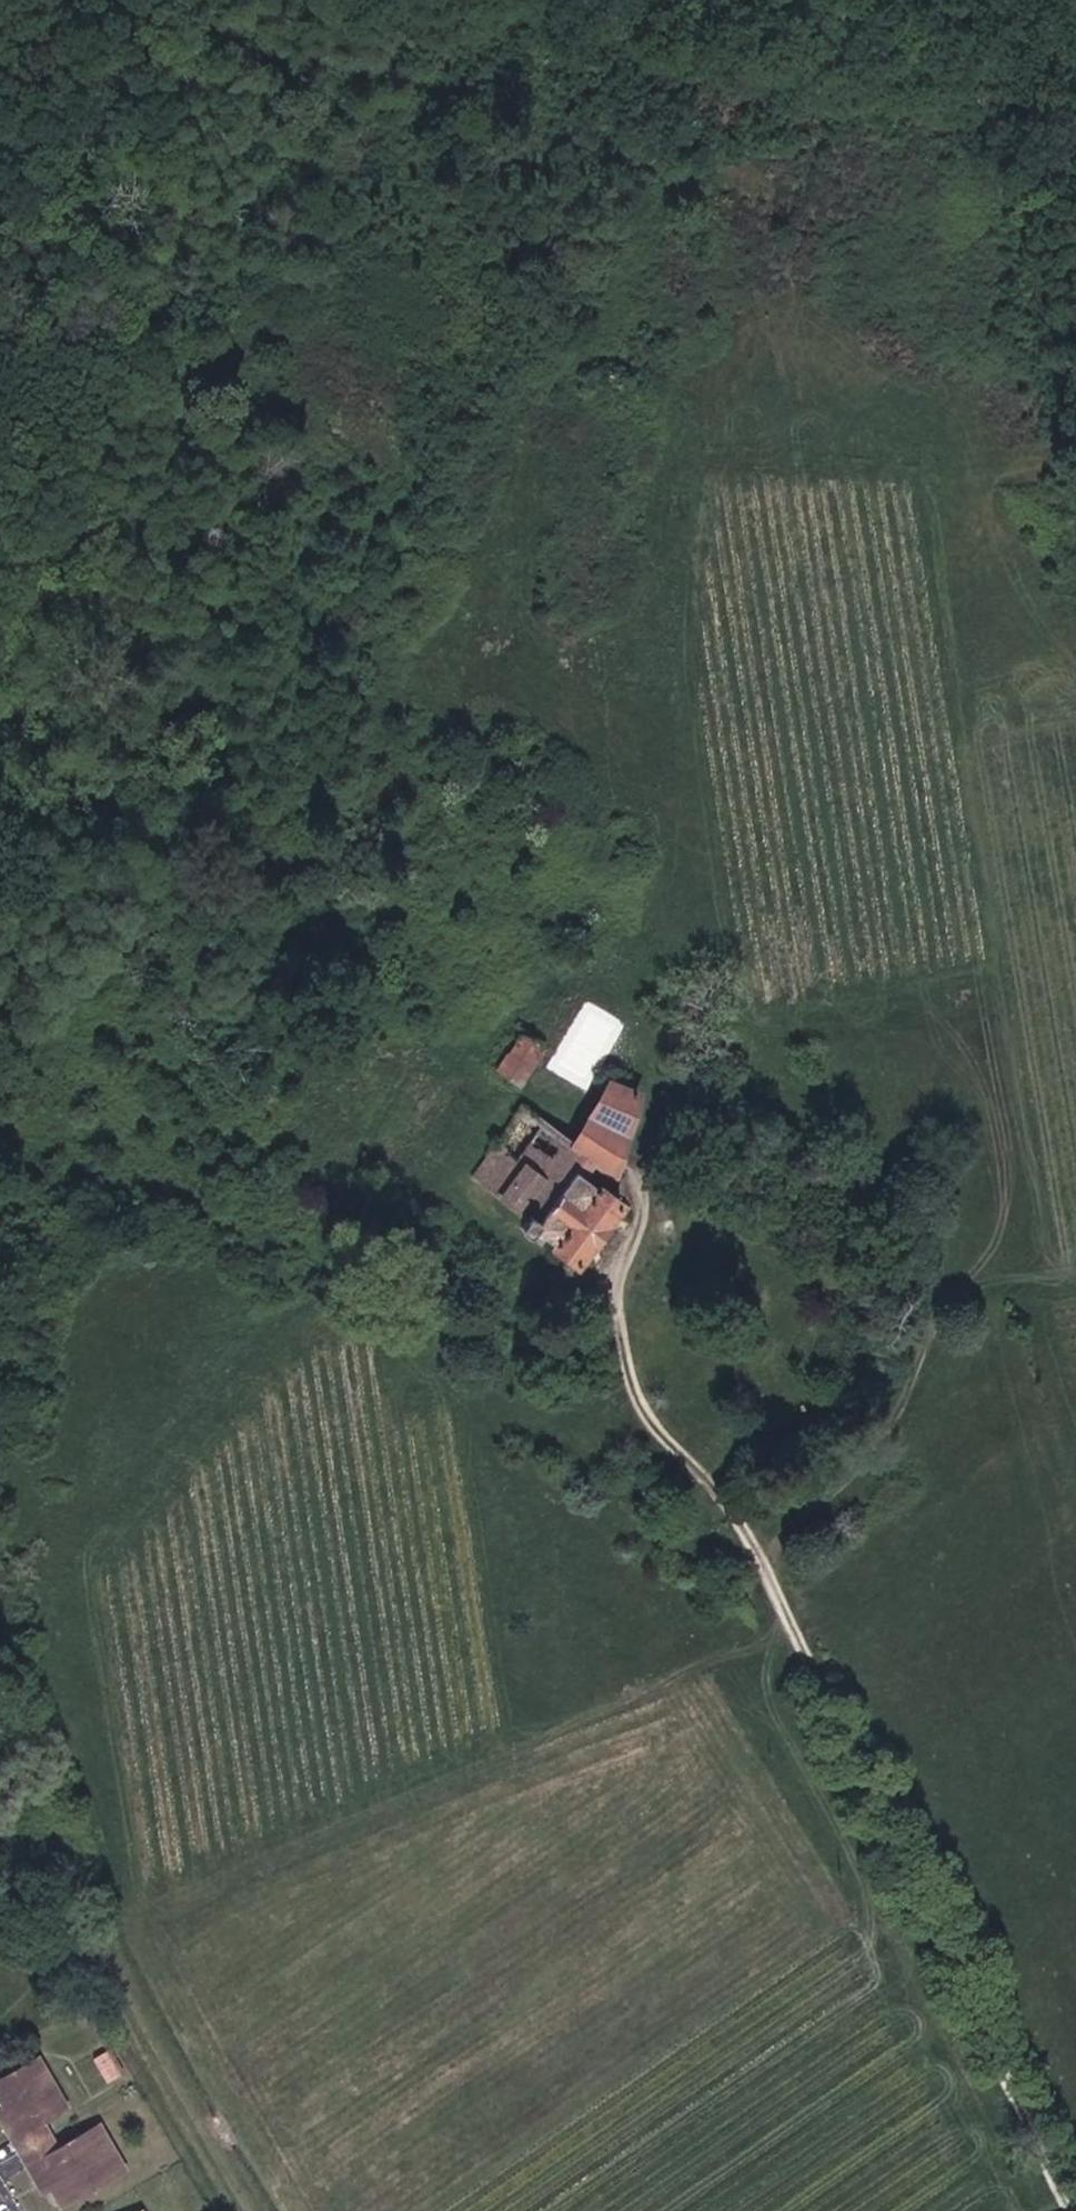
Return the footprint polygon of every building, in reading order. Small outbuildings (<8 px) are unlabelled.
[(520,1073),(545,1036),(521,1021),(497,1059),(520,1073)] [(638,1087),(612,1076),(576,1136),(528,1099),(480,1171),(535,1212),(523,1227),(532,1233),(536,1230),(549,1240),(555,1234),(563,1241),(555,1250),(577,1264),(596,1242),(603,1247),(617,1230),(610,1223),(627,1203),(621,1199),(626,1197),(604,1181),(602,1184),(587,1173),(597,1160),(614,1171),(638,1087)] [(27,2190),(37,2184),(52,2210),(53,2210),(86,2210),(123,2190),(98,2148),(54,2174),(37,2145),(66,2128),(37,2078),(0,2099),(0,2123),(5,2132),(19,2155),(10,2160),(27,2190)] [(5,2132),(0,2135),(0,2144),(10,2160),(19,2155),(5,2132)] [(52,2210),(37,2184),(27,2190),(39,2210),(50,2210),(52,2210)]
